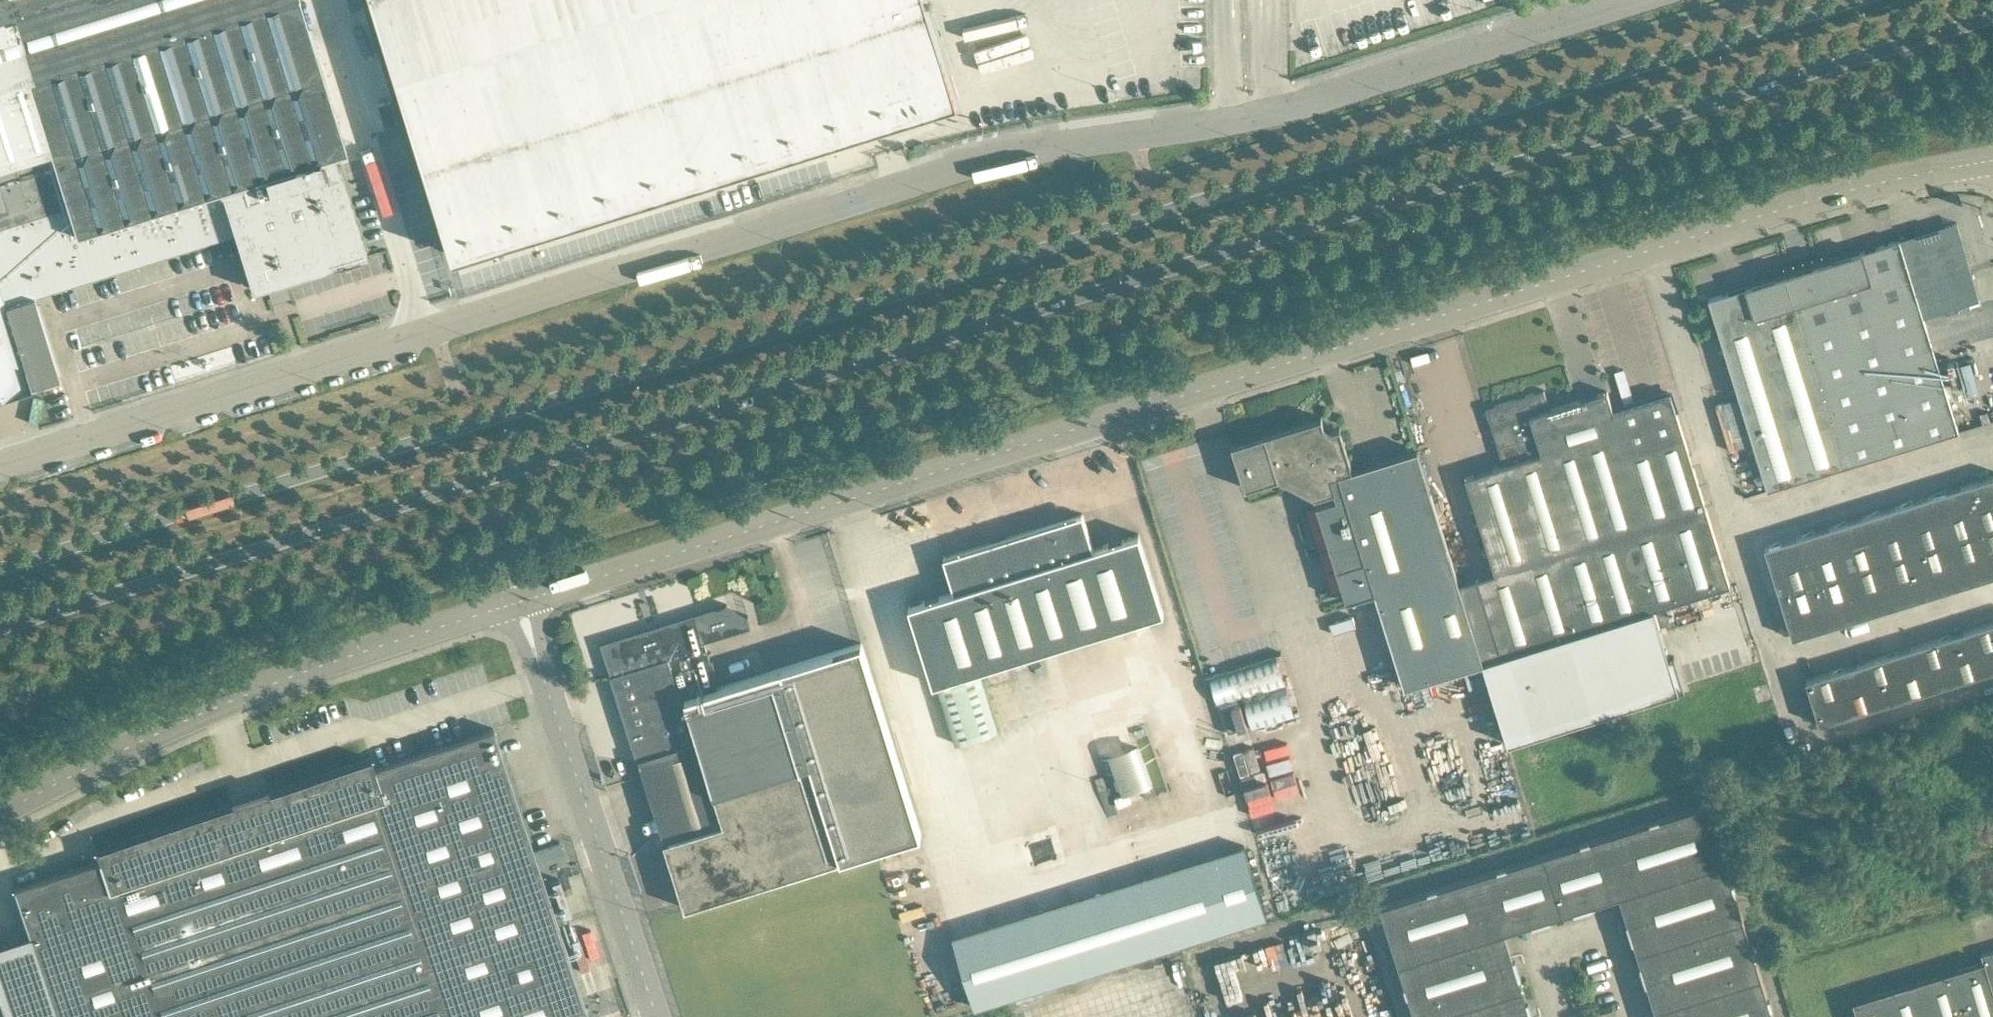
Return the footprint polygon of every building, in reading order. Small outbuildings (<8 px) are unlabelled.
[(300,0),(0,0),(0,395),(63,375),(63,374),(58,375),(34,294),(197,243),(198,244),(236,232),(253,286),(268,281),(271,291),(285,287),(282,277),(361,252),(364,252),(333,152),(346,148),(300,0)] [(454,255),(547,227),(545,220),(903,109),(910,107),(912,113),(957,98),(928,3),(925,4),(924,0),(375,0),(454,255)] [(1910,240),(1900,243),(1923,316),(1979,299),(1956,222),(1909,236),(1910,240)] [(1923,316),(1900,243),(1899,239),(1785,275),(1844,466),(1958,431),(1923,316)] [(1708,298),(1767,489),(1844,466),(1785,275),(1708,298)] [(1730,585),(1670,392),(1613,410),(1607,390),(1544,410),(1542,402),(1547,400),(1544,389),(1485,407),(1503,465),(1465,476),(1495,573),(1459,584),(1483,662),(1507,743),(1679,690),(1684,688),(1674,656),(1669,657),(1667,650),(1654,608),(1728,585),(1730,585)] [(1322,416),(1232,444),(1245,487),(1278,477),(1314,495),(1314,496),(1334,490),(1337,497),(1316,503),(1317,505),(1330,545),(1329,545),(1330,547),(1336,567),(1337,568),(1346,598),(1346,600),(1375,591),(1404,686),(1483,662),(1459,584),(1417,449),(1353,469),(1340,426),(1331,428),(1327,426),(1324,425),(1322,416)] [(1765,547),(1793,637),(1992,575),(1992,476),(1765,547)] [(1083,513),(1036,527),(944,556),(954,591),(909,605),(933,683),(1163,611),(1139,533),(1093,548),(1083,513)] [(665,841),(685,908),(921,834),(862,643),(781,667),(719,687),(714,672),(716,671),(713,659),(711,660),(705,641),(751,627),(748,617),(749,615),(748,614),(747,616),(726,606),(727,604),(726,603),(725,605),(659,626),(658,625),(657,625),(658,627),(648,631),(647,628),(646,628),(646,630),(602,644),(602,642),(601,642),(637,760),(699,740),(724,822),(665,841)] [(1806,680),(1819,723),(1992,670),(1992,622),(1806,680)] [(4,1016),(581,1016),(588,1015),(534,850),(493,728),(374,768),(370,758),(267,792),(265,783),(247,789),(250,798),(95,849),(99,859),(14,887),(29,932),(4,941),(0,943),(0,1004),(4,1016)] [(1149,738),(1122,750),(1139,787),(1125,793),(1128,799),(1143,792),(1141,788),(1166,777),(1149,738)] [(1529,998),(1526,999),(1519,976),(1521,975),(1515,956),(1504,960),(1499,943),(1494,925),(1512,919),(1529,914),(1532,925),(1551,919),(1551,917),(1574,910),(1574,912),(1593,906),(1590,894),(1607,889),(1607,890),(1625,884),(1631,902),(1631,901),(1637,919),(1625,922),(1631,941),(1633,940),(1641,963),(1638,964),(1644,983),(1656,980),(1661,997),(1660,997),(1666,1016),(1667,1016),(1774,1016),(1707,803),(1380,905),(1415,1016),(1534,1016),(1529,998)] [(1245,845),(1204,858),(1226,926),(1266,914),(1245,845)] [(1983,961),(1853,1001),(1858,1016),(1992,1016),(1992,950),(1981,954),(1983,961)]
